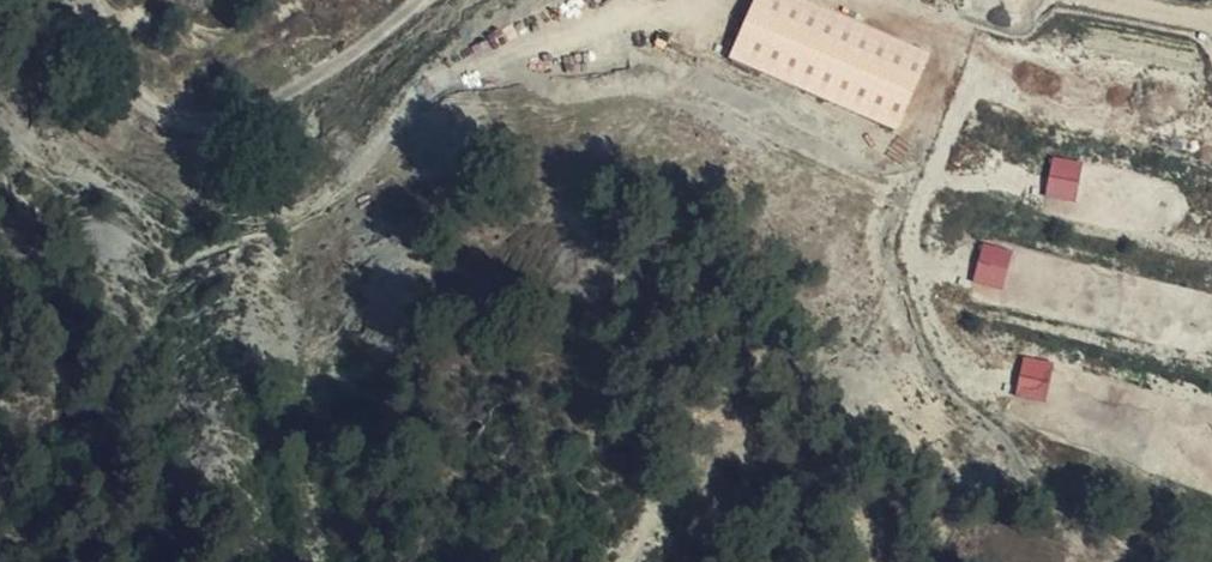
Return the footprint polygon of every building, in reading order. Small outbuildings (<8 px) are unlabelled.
[(812,0),(757,0),(733,55),(898,126),(931,51),(812,0)] [(978,242),(968,277),(994,285),(1004,250),(978,242)] [(1052,367),(1043,402),(1069,408),(1078,373),(1052,367)]
